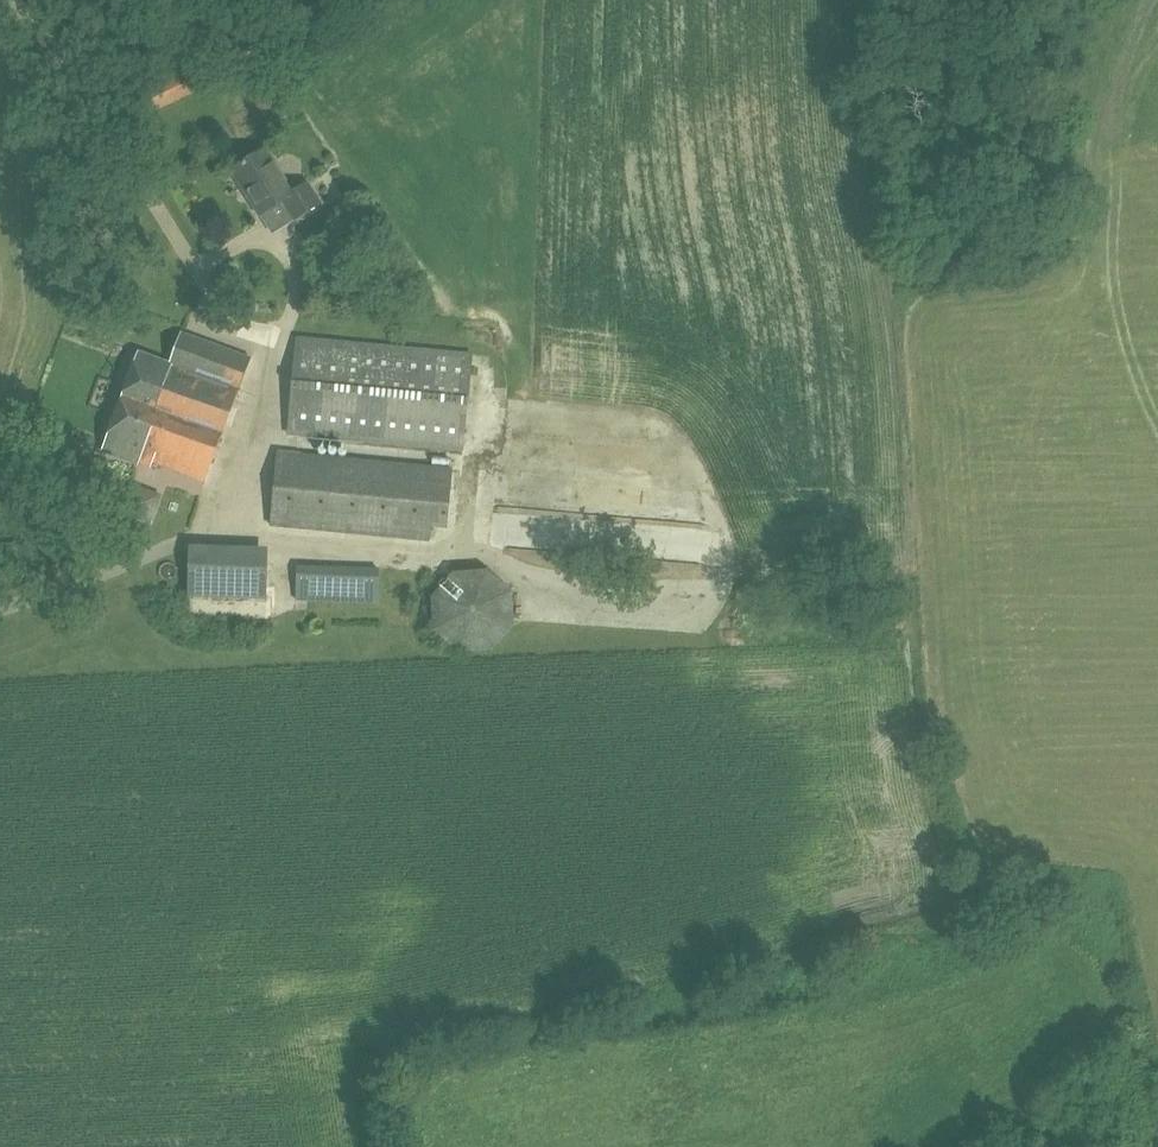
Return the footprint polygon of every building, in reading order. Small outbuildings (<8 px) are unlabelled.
[(157,112),(208,87),(194,57),(143,82),(157,112)] [(296,219),(321,203),(308,183),(294,192),(267,149),(233,170),(260,215),(284,200),(296,219)] [(207,482),(252,358),(183,333),(171,364),(139,352),(103,450),(139,464),(141,458),(207,482)] [(463,451),(473,353),(298,337),(289,435),(463,451)] [(706,450),(709,462),(730,457),(727,445),(706,450)] [(453,470),(279,454),(272,526),(430,541),(431,527),(447,528),(453,470)] [(191,545),(189,621),(272,624),(274,596),(268,596),(268,547),(191,545)] [(378,604),(379,568),(298,565),(298,600),(378,604)] [(435,605),(434,611),(435,618),(436,624),(438,629),(442,635),(446,639),(450,643),(456,646),(461,649),(467,650),(473,651),(480,650),(486,649),(491,646),(497,643),(501,639),(505,635),(508,629),(511,624),(512,618),(513,611),(512,605),(511,599),(509,596),(508,594),(505,588),(501,584),(497,580),(494,578),(491,576),(486,574),(480,573),(473,572),(467,573),(461,574),(456,576),(450,580),(446,584),(442,588),(438,594),(436,599),(435,605)]
